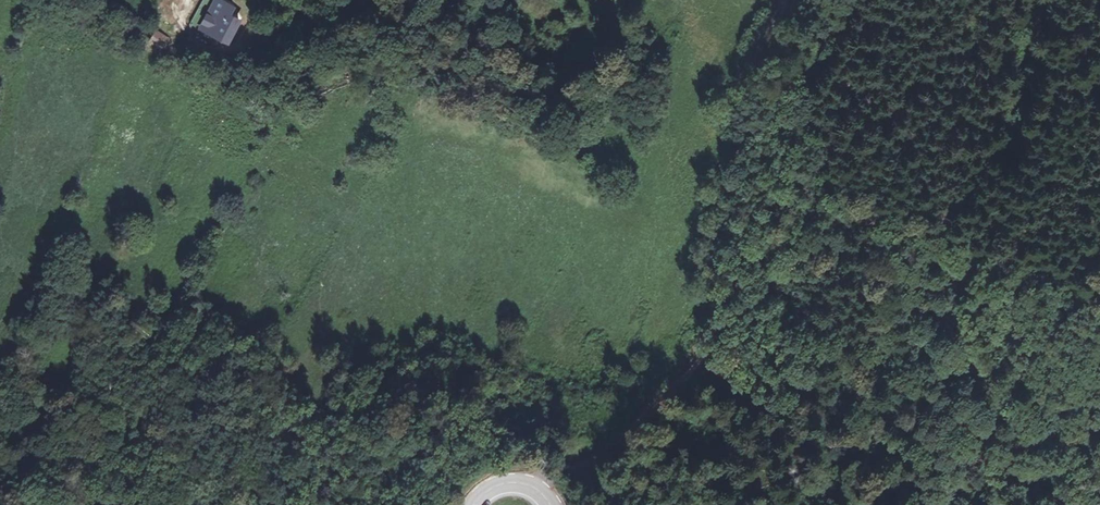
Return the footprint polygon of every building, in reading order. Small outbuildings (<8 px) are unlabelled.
[(228,39),(238,21),(229,14),(233,6),(222,0),(213,0),(201,22),(228,39)] [(159,31),(153,39),(166,48),(171,39),(159,31)]
